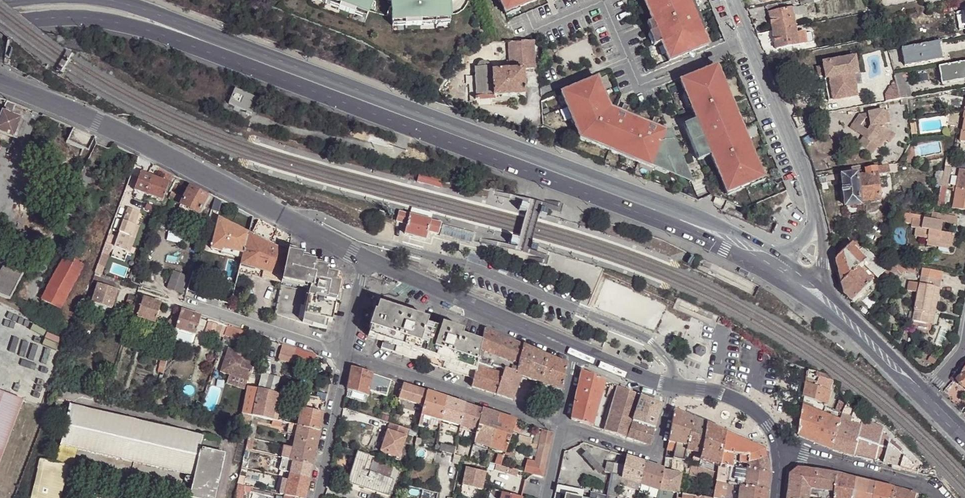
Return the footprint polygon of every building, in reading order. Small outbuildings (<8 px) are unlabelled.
[(340,4),(339,8),(354,13),(356,8),(369,12),(370,8),(372,3),(373,0),(331,0),(340,4)] [(392,9),(392,14),(392,19),(405,18),(406,24),(422,24),(422,19),(436,19),(436,17),(450,16),(449,0),(392,0),(392,9)] [(504,9),(517,4),(518,6),(531,1),(530,0),(500,0),(504,9)] [(706,44),(701,31),(699,32),(696,23),(701,21),(694,5),(689,7),(686,0),(643,0),(651,19),(646,21),(655,43),(660,41),(667,60),(706,44)] [(766,12),(768,12),(777,10),(776,3),(765,6),(766,12)] [(517,4),(504,9),(506,14),(519,9),(518,6),(517,4)] [(768,12),(772,31),(794,26),(792,15),(790,7),(777,10),(768,12)] [(356,8),(354,13),(366,18),(369,12),(356,8)] [(701,21),(696,23),(699,32),(701,31),(704,30),(701,21)] [(791,46),(792,53),(804,51),(803,47),(800,34),(795,35),(794,26),(772,31),(775,49),(791,46)] [(520,52),(511,52),(513,70),(521,70),(523,70),(523,72),(534,71),(532,41),(520,41),(520,52)] [(938,41),(901,48),(904,65),(941,59),(938,41)] [(490,50),(490,43),(468,44),(468,51),(490,50)] [(763,52),(765,58),(781,55),(786,54),(792,53),(791,46),(775,49),(763,52)] [(827,78),(852,74),(858,73),(855,59),(848,60),(847,58),(822,62),(823,66),(825,75),(825,78),(827,78)] [(939,66),(942,84),(964,80),(964,62),(939,66)] [(492,97),(491,71),(491,68),(489,68),(488,67),(487,64),(484,63),(481,63),(478,65),(478,68),(475,69),(476,101),(494,100),(494,97),(492,97)] [(714,64),(709,66),(714,79),(720,77),(714,64)] [(709,66),(677,79),(693,118),(695,123),(683,128),(693,154),(706,148),(708,153),(718,179),(724,177),(729,190),(755,179),(750,166),(745,153),(740,141),(734,128),(730,116),(724,103),(720,92),(714,79),(709,66)] [(521,70),(513,70),(491,71),(492,97),(494,97),(524,96),(523,72),(523,70),(521,70)] [(900,99),(905,98),(912,97),(908,72),(894,74),(894,77),(897,86),(900,99)] [(856,96),(852,74),(827,78),(832,100),(856,96)] [(564,87),(574,113),(569,115),(575,132),(579,130),(589,135),(587,140),(607,148),(609,143),(635,154),(632,159),(652,167),(654,162),(663,166),(680,159),(670,133),(663,136),(655,133),(657,130),(652,128),(657,117),(652,115),(648,124),(622,113),(626,104),(621,101),(617,111),(612,108),(610,113),(604,111),(602,104),(606,102),(595,76),(564,87)] [(889,88),(897,86),(894,77),(886,79),(889,88)] [(776,83),(779,91),(785,88),(782,81),(776,83)] [(886,102),(899,99),(900,99),(897,86),(889,88),(883,89),(886,102)] [(564,87),(559,90),(569,115),(574,113),(564,87)] [(252,115),(258,98),(232,89),(226,106),(252,115)] [(725,90),(720,92),(724,103),(729,101),(725,90)] [(15,104),(8,101),(4,111),(11,114),(15,104)] [(606,102),(602,104),(604,111),(610,113),(612,108),(607,106),(606,102)] [(887,136),(887,130),(882,127),(884,124),(888,123),(886,110),(868,113),(869,118),(870,127),(866,132),(867,138),(866,140),(862,138),(857,145),(870,154),(875,148),(877,149),(884,141),(887,136)] [(4,111),(0,119),(0,131),(14,137),(22,119),(11,114),(4,111)] [(735,114),(730,116),(734,128),(740,126),(735,114)] [(848,128),(854,132),(859,126),(864,119),(858,115),(848,128)] [(693,118),(681,123),(683,128),(695,123),(693,118)] [(909,122),(911,134),(917,133),(916,122),(909,122)] [(77,129),(69,126),(62,139),(70,142),(77,129)] [(854,132),(862,138),(866,140),(867,138),(866,132),(859,126),(854,132)] [(655,133),(663,136),(670,133),(667,128),(663,130),(657,128),(657,130),(655,133)] [(589,135),(579,130),(575,132),(577,135),(587,140),(589,135)] [(893,135),(887,130),(887,136),(884,141),(887,143),(893,135)] [(70,142),(62,139),(52,163),(74,172),(85,149),(70,142)] [(745,139),(740,141),(745,153),(750,151),(745,139)] [(609,143),(607,148),(632,159),(635,154),(609,143)] [(706,148),(693,154),(695,159),(708,153),(706,148)] [(663,166),(654,162),(652,167),(663,172),(682,164),(680,159),(663,166)] [(755,164),(750,166),(755,179),(761,177),(755,164)] [(888,165),(877,167),(878,175),(889,173),(888,165)] [(172,181),(175,175),(159,167),(157,173),(172,181)] [(878,175),(877,167),(865,169),(865,176),(878,175)] [(940,186),(946,187),(950,167),(944,167),(940,186)] [(865,176),(865,169),(857,170),(857,174),(858,177),(865,176)] [(964,191),(964,170),(960,169),(957,186),(956,189),(964,191)] [(169,184),(155,178),(152,177),(140,172),(134,189),(162,200),(169,184)] [(441,180),(418,174),(417,180),(416,182),(439,188),(439,186),(441,180)] [(861,206),(861,202),(858,177),(857,174),(842,176),(847,207),(848,207),(860,206),(861,206)] [(880,200),(878,175),(865,176),(858,177),(861,202),(880,200)] [(815,178),(818,190),(827,188),(826,181),(825,176),(815,178)] [(724,177),(718,179),(724,192),(729,190),(724,177)] [(937,206),(943,207),(946,187),(940,186),(937,206)] [(184,199),(182,205),(181,205),(198,214),(208,197),(191,188),(184,199)] [(956,189),(955,192),(953,208),(964,211),(964,191),(956,189)] [(169,198),(182,205),(184,199),(172,193),(169,198)] [(713,196),(711,201),(719,204),(721,200),(713,196)] [(523,201),(521,209),(525,210),(529,210),(530,207),(531,203),(523,201)] [(115,245),(127,249),(133,235),(136,236),(141,224),(136,223),(133,222),(137,209),(129,206),(115,245)] [(539,210),(538,214),(542,215),(546,216),(547,213),(548,209),(540,206),(539,210)] [(409,215),(430,220),(432,215),(411,209),(409,215)] [(407,224),(409,215),(399,212),(396,221),(407,224)] [(939,230),(941,215),(932,213),(931,221),(924,220),(923,222),(912,220),(911,225),(911,228),(915,229),(914,236),(927,239),(926,245),(936,247),(938,232),(939,230)] [(904,224),(911,225),(912,220),(923,222),(924,220),(924,216),(905,214),(904,224)] [(428,229),(430,220),(409,215),(407,224),(404,234),(411,236),(425,239),(427,231),(428,229)] [(957,218),(941,215),(939,230),(941,231),(942,224),(952,225),(952,227),(955,227),(957,218)] [(242,254),(248,232),(218,217),(210,249),(221,252),(222,249),(242,254)] [(604,223),(584,217),(581,226),(601,232),(604,223)] [(440,223),(430,220),(428,229),(430,229),(429,232),(438,234),(439,228),(440,223)] [(241,259),(238,271),(281,282),(287,252),(288,249),(291,237),(275,229),(272,244),(248,232),(242,254),(241,259)] [(938,232),(936,247),(938,247),(939,244),(952,246),(954,235),(941,233),(938,232)] [(133,235),(127,249),(131,251),(136,236),(133,235)] [(514,236),(512,243),(520,245),(521,240),(522,238),(517,237),(514,236)] [(855,241),(835,260),(838,271),(839,274),(842,285),(857,268),(862,264),(877,278),(880,275),(883,272),(894,282),(895,282),(901,276),(885,261),(878,256),(875,258),(858,241),(855,241)] [(530,247),(529,250),(537,252),(538,249),(539,244),(531,242),(530,247)] [(32,259),(14,249),(3,270),(2,272),(0,271),(0,296),(10,300),(32,259)] [(241,259),(242,254),(222,249),(221,252),(221,254),(241,259)] [(287,252),(281,282),(274,314),(312,326),(326,329),(327,322),(331,323),(340,283),(335,282),(337,274),(328,271),(328,269),(314,266),(315,262),(301,259),(302,255),(287,252)] [(60,309),(83,265),(65,255),(42,299),(60,309)] [(590,267),(573,263),(571,271),(588,276),(590,267)] [(857,268),(872,283),(877,278),(862,264),(857,268)] [(108,268),(107,272),(121,278),(122,273),(108,268)] [(849,300),(853,303),(872,283),(857,268),(842,285),(844,295),(849,300)] [(924,307),(931,270),(922,268),(919,284),(917,292),(917,294),(918,294),(917,301),(924,307)] [(942,272),(931,270),(924,307),(917,301),(916,305),(915,305),(912,321),(929,324),(932,310),(936,310),(942,272)] [(173,272),(167,289),(181,294),(186,277),(173,272)] [(883,272),(880,275),(891,285),(894,282),(883,272)] [(118,289),(121,280),(102,273),(101,277),(99,283),(118,289)] [(917,292),(919,284),(908,281),(907,290),(917,292)] [(111,308),(118,289),(99,283),(92,302),(104,306),(111,308)] [(134,305),(136,298),(129,296),(127,303),(134,305)] [(143,298),(137,296),(136,298),(134,305),(131,315),(137,318),(143,298)] [(161,305),(143,298),(137,318),(155,324),(161,305)] [(104,306),(92,302),(91,308),(102,312),(104,306)] [(482,343),(482,342),(463,336),(463,335),(442,328),(441,329),(427,325),(428,320),(379,304),(376,312),(374,312),(369,328),(370,328),(368,337),(382,342),(380,349),(474,379),(477,364),(482,343)] [(200,318),(181,311),(175,329),(196,335),(200,318)] [(215,335),(223,337),(227,326),(219,324),(215,335)] [(245,343),(248,333),(227,326),(223,337),(224,337),(225,336),(245,343)] [(485,329),(482,342),(482,343),(477,364),(492,369),(492,366),(504,370),(516,373),(522,345),(485,329)] [(171,344),(173,337),(167,335),(165,342),(166,342),(171,344)] [(164,368),(171,344),(166,342),(159,367),(164,368)] [(707,345),(700,342),(699,346),(699,347),(695,349),(696,354),(701,357),(705,354),(705,349),(707,345)] [(296,349),(282,344),(279,354),(277,362),(292,366),(293,363),(294,358),(293,358),(296,349)] [(546,355),(522,345),(516,373),(521,375),(521,376),(540,382),(546,355)] [(221,371),(230,374),(248,381),(249,381),(256,361),(238,355),(239,351),(229,348),(221,371)] [(297,349),(294,358),(293,363),(311,369),(312,365),(313,364),(316,356),(297,349)] [(567,364),(546,355),(540,382),(561,390),(567,364)] [(492,369),(477,364),(474,379),(472,387),(496,394),(504,370),(492,366),(492,369)] [(352,367),(347,389),(349,390),(367,395),(370,396),(371,391),(374,391),(374,390),(381,391),(381,386),(389,388),(391,380),(352,367)] [(831,389),(833,382),(827,373),(808,368),(804,396),(826,405),(828,398),(831,389)] [(521,375),(516,373),(504,370),(496,394),(513,400),(521,376),(521,375)] [(592,426),(605,381),(581,370),(570,419),(592,426)] [(963,372),(964,372),(957,381),(964,388),(964,370),(963,372)] [(248,381),(230,374),(228,378),(246,385),(248,381)] [(261,374),(258,389),(274,393),(279,379),(261,374)] [(400,399),(423,407),(426,391),(404,384),(400,399)] [(607,420),(617,386),(613,384),(603,419),(607,420)] [(253,416),(258,389),(248,386),(243,411),(242,414),(247,415),(246,422),(251,423),(253,416)] [(651,440),(652,438),(659,404),(639,396),(617,386),(607,420),(604,430),(644,443),(645,443),(647,443),(648,443),(649,442),(651,440)] [(258,389),(253,416),(258,417),(273,420),(278,394),(274,393),(258,389)] [(367,395),(349,390),(347,397),(366,403),(367,395)] [(441,421),(446,398),(426,391),(423,407),(421,416),(429,418),(432,419),(438,420),(441,421)] [(25,401),(0,392),(0,466),(25,401)] [(278,394),(273,420),(283,423),(289,397),(278,394)] [(826,405),(804,396),(803,406),(823,414),(825,408),(826,406),(826,405)] [(303,397),(301,408),(323,413),(325,402),(303,397)] [(465,404),(446,398),(441,421),(460,426),(465,404)] [(833,418),(840,421),(843,413),(846,405),(839,402),(833,418)] [(201,446),(203,435),(70,403),(61,442),(63,442),(77,446),(194,474),(201,446)] [(477,431),(482,409),(465,404),(460,426),(463,427),(477,431)] [(861,414),(846,405),(843,413),(840,421),(855,427),(861,414)] [(799,436),(816,443),(823,414),(803,406),(801,422),(799,436)] [(301,408),(297,426),(319,431),(323,413),(301,408)] [(506,453),(510,440),(516,420),(482,409),(477,431),(475,443),(500,451),(506,453)] [(674,411),(667,442),(676,443),(687,446),(692,419),(674,411)] [(389,416),(382,414),(380,420),(387,422),(389,416)] [(816,443),(832,450),(840,421),(833,418),(823,414),(816,443)] [(864,416),(861,414),(855,427),(854,433),(859,436),(863,420),(864,416)] [(419,424),(419,426),(426,428),(428,420),(429,418),(421,416),(419,424)] [(706,425),(692,419),(687,446),(687,451),(694,452),(701,453),(706,425)] [(518,432),(521,422),(516,420),(510,440),(517,442),(519,433),(518,432)] [(883,433),(884,429),(863,420),(859,436),(853,456),(883,464),(889,443),(899,452),(902,449),(894,442),(883,433)] [(854,433),(855,427),(840,421),(832,450),(853,456),(859,436),(854,433)] [(297,426),(290,424),(288,435),(287,436),(294,438),(297,426)] [(409,429),(390,424),(381,451),(400,458),(409,429)] [(724,433),(706,425),(701,453),(700,457),(704,458),(716,462),(719,463),(724,433)] [(319,431),(297,426),(294,438),(316,443),(319,431)] [(552,432),(542,429),(535,462),(527,460),(524,471),(543,476),(552,432)] [(764,449),(724,433),(719,463),(744,468),(744,465),(735,463),(735,460),(746,463),(745,468),(748,469),(749,462),(765,458),(764,449)] [(219,439),(203,435),(201,446),(217,450),(219,439)] [(532,438),(520,435),(517,446),(529,449),(532,438)] [(316,443),(294,438),(294,442),(292,448),(314,453),(316,443)] [(58,460),(69,463),(73,464),(77,446),(63,442),(58,460)] [(245,450),(246,444),(238,442),(234,460),(242,461),(245,450)] [(667,442),(666,450),(673,452),(674,452),(676,443),(667,442)] [(673,452),(672,459),(685,461),(686,453),(687,451),(687,446),(676,443),(674,452),(673,452)] [(889,443),(883,464),(917,474),(918,471),(899,452),(889,443)] [(439,450),(452,453),(453,447),(440,444),(439,450)] [(201,446),(194,474),(189,495),(201,497),(214,497),(225,451),(217,450),(201,446)] [(290,460),(292,448),(283,446),(281,458),(290,460)] [(417,447),(413,466),(432,471),(435,456),(436,452),(417,447)] [(311,466),(314,453),(292,448),(290,460),(292,461),(311,466)] [(450,460),(452,453),(439,450),(437,450),(436,452),(435,456),(450,460)] [(495,464),(501,466),(506,453),(500,451),(495,464)] [(598,475),(603,470),(586,451),(582,455),(598,475)] [(369,456),(357,452),(347,484),(388,497),(394,481),(368,473),(364,471),(369,456)] [(701,453),(694,452),(693,454),(693,460),(692,462),(699,464),(699,462),(700,457),(701,453)] [(40,456),(34,482),(51,487),(58,460),(40,456)] [(364,471),(368,473),(373,457),(369,456),(364,471)] [(644,462),(626,456),(624,466),(621,476),(621,478),(639,485),(644,462)] [(703,462),(699,462),(699,464),(699,465),(709,469),(715,471),(716,462),(704,458),(703,462)] [(749,462),(748,469),(764,472),(764,462),(767,462),(765,458),(749,462)] [(69,463),(58,460),(51,487),(49,497),(61,497),(69,463)] [(309,478),(311,466),(292,461),(291,466),(289,473),(309,478)] [(612,474),(614,464),(606,462),(604,472),(612,474)] [(663,468),(662,468),(644,462),(639,485),(658,491),(663,470),(663,468)] [(718,472),(716,481),(767,491),(768,486),(763,485),(764,472),(748,469),(745,468),(744,468),(719,463),(718,472)] [(621,476),(624,466),(614,464),(612,474),(621,476)] [(709,469),(699,465),(691,464),(689,473),(706,477),(709,469)] [(413,466),(408,486),(428,491),(432,471),(413,466)] [(486,471),(466,466),(462,483),(481,488),(486,471)] [(787,497),(808,497),(809,497),(809,495),(813,495),(814,490),(816,494),(820,494),(820,497),(834,497),(834,491),(837,474),(816,470),(798,468),(790,474),(787,497)] [(658,491),(657,497),(676,497),(677,492),(681,473),(663,470),(658,491)] [(309,478),(289,473),(288,481),(284,495),(296,497),(304,497),(309,478)] [(621,476),(612,474),(608,494),(608,497),(607,497),(617,497),(617,496),(621,478),(621,476)] [(856,479),(837,474),(834,491),(834,497),(853,497),(856,479)] [(875,483),(856,479),(853,497),(873,497),(875,483)] [(284,495),(288,481),(282,480),(279,494),(284,495)] [(714,497),(766,497),(767,491),(716,481),(714,497)] [(34,482),(30,497),(49,497),(51,487),(34,482)] [(481,488),(462,483),(460,492),(479,497),(481,488)] [(895,488),(875,483),(873,497),(894,497),(895,488)] [(608,497),(596,494),(597,486),(584,484),(583,491),(591,493),(590,495),(583,494),(582,497),(607,497),(608,497)] [(556,485),(555,492),(564,495),(579,497),(582,497),(583,494),(583,491),(556,485)] [(895,488),(894,497),(915,497),(916,493),(895,488)]
